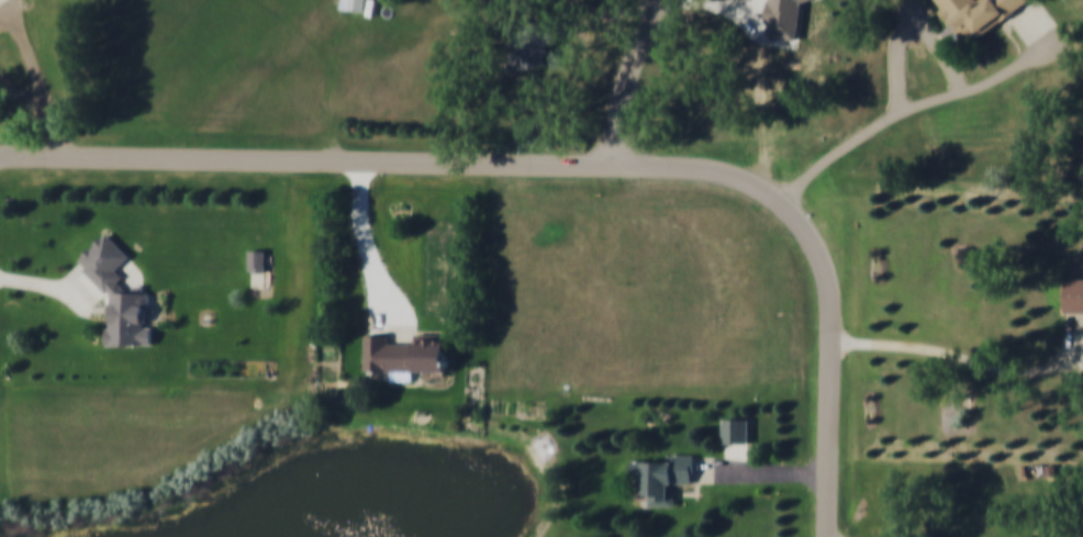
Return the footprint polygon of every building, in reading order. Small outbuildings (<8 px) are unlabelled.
[(340,12),(343,0),(366,0),(364,15),(340,12)] [(770,11),(771,0),(821,0),(803,7),(797,43),(770,40),(772,26),(767,26),(770,11)] [(981,7),(990,0),(1028,0),(1031,5),(1025,10),(971,47),(954,23),(951,25),(944,15),(947,13),(937,0),(976,0),(981,7)] [(514,32),(554,25),(556,35),(558,49),(549,52),(550,57),(544,58),(546,69),(521,74),(514,32)] [(107,344),(154,344),(154,323),(146,323),(143,319),(143,306),(149,300),(149,293),(140,283),(122,283),(122,273),(117,268),(131,254),(107,229),(75,260),(107,292),(107,344)] [(265,247),(249,247),(249,270),(265,270),(265,247)] [(1070,276),(1082,276),(1082,310),(1069,309),(1070,276)] [(365,368),(390,368),(390,379),(412,379),(412,369),(448,370),(448,332),(414,331),(414,342),(388,342),(389,332),(365,331),(365,368)] [(727,415),(752,415),(752,439),(739,439),(727,439),(727,415)] [(634,456),(674,456),(674,452),(696,452),(696,468),(696,481),(677,481),(677,503),(651,503),(651,492),(646,492),(647,477),(634,477),(634,456)]
